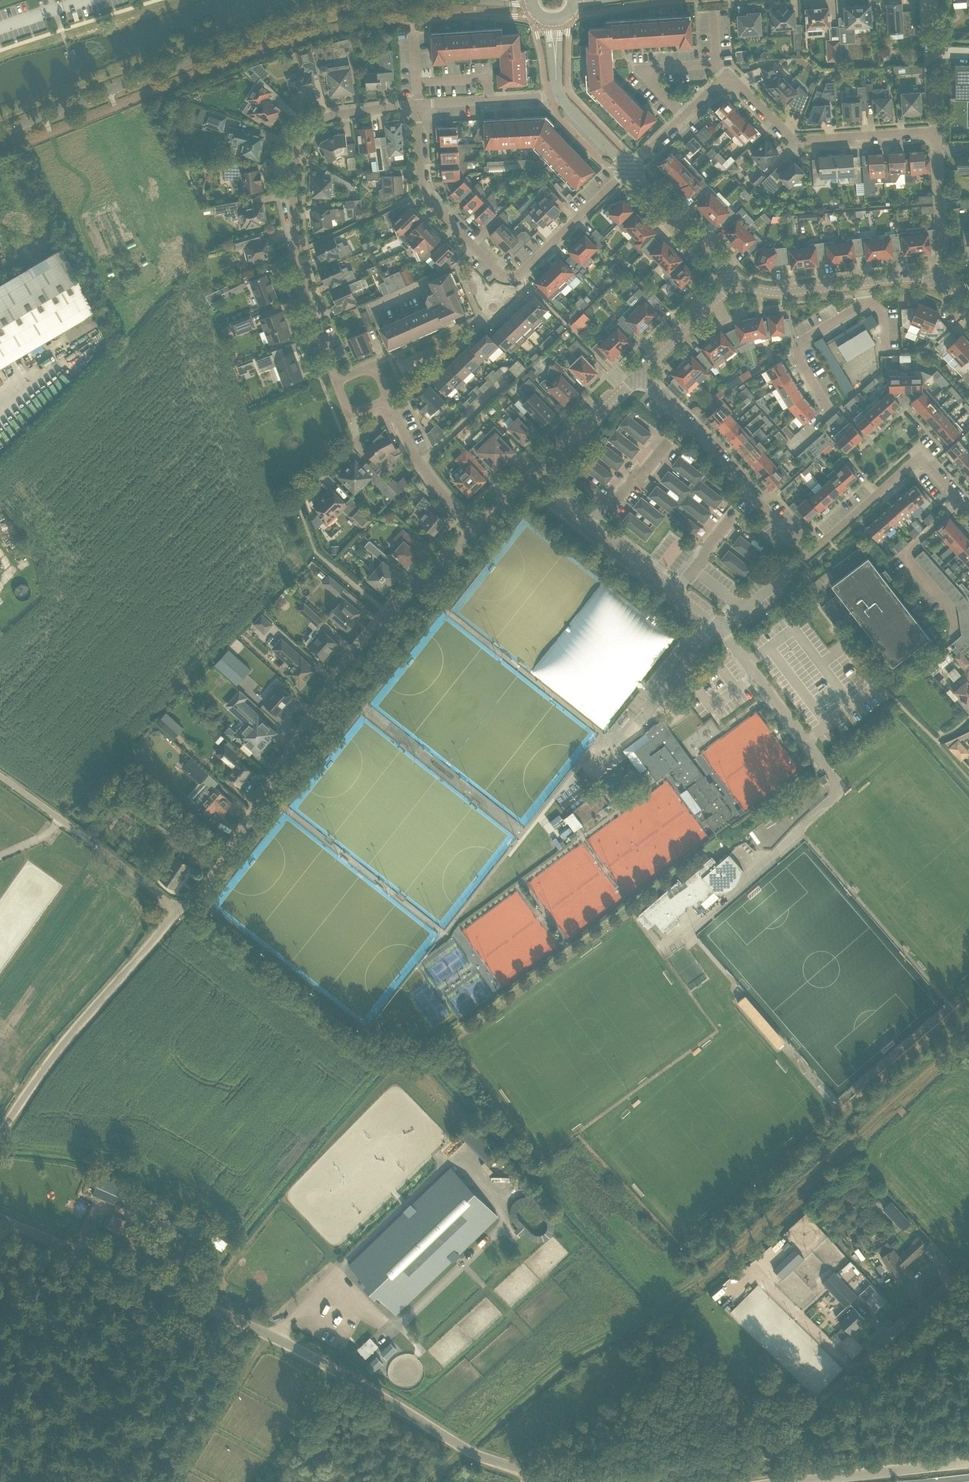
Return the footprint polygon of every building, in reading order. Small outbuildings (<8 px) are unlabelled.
[(896,2),(895,2),(894,2),(893,2),(892,2),(891,2),(890,3),(889,4),(886,4),(888,33),(903,32),(903,36),(916,35),(914,10),(902,11),(901,3),(898,3),(897,2),(896,2)] [(870,6),(870,5),(844,7),(844,8),(845,8),(846,26),(839,27),(841,43),(847,43),(855,42),(854,27),(863,26),(863,23),(871,23),(870,20),(872,19),(872,11),(870,11),(870,6)] [(830,15),(829,15),(829,8),(806,9),(807,37),(825,36),(825,27),(830,27),(830,20),(830,15)] [(784,28),(795,27),(794,10),(772,12),(772,23),(772,24),(772,25),(773,25),(773,33),(785,32),(784,28)] [(739,35),(761,34),(760,12),(748,13),(748,15),(738,16),(739,35)] [(690,16),(690,15),(675,16),(677,38),(677,43),(680,43),(680,46),(682,46),(690,46),(690,45),(692,45),(692,43),(692,42),(692,39),(691,39),(690,16)] [(668,38),(677,38),(675,16),(662,17),(663,41),(668,41),(668,38)] [(658,42),(663,41),(662,17),(648,18),(649,39),(658,39),(658,42)] [(641,40),(649,39),(648,18),(634,19),(636,43),(641,43),(641,40)] [(630,44),(636,43),(634,19),(621,20),(622,41),(630,41),(630,44)] [(607,42),(622,41),(621,20),(605,21),(606,21),(606,28),(607,42)] [(502,28),(502,27),(487,28),(489,50),(503,49),(502,34),(502,28)] [(480,51),(489,50),(487,28),(474,29),(475,54),(480,54),(480,51)] [(608,49),(607,42),(606,28),(589,29),(591,45),(585,46),(586,50),(608,49)] [(470,54),(475,54),(474,29),(460,30),(461,52),(470,51),(470,54)] [(453,52),(461,52),(460,30),(446,31),(448,56),(453,55),(453,52)] [(448,59),(448,56),(446,31),(431,32),(431,33),(432,33),(433,57),(433,59),(433,60),(434,62),(435,62),(435,63),(444,62),(445,62),(445,59),(448,59)] [(525,50),(520,50),(519,33),(502,34),(503,49),(504,56),(526,54),(525,50)] [(794,50),(802,50),(801,34),(793,34),(794,50)] [(353,50),(351,39),(351,38),(334,42),(335,48),(344,47),(345,51),(353,50)] [(828,60),(841,60),(841,57),(840,43),(840,40),(831,40),(831,52),(828,53),(828,60)] [(306,65),(315,62),(311,47),(296,51),(299,63),(305,61),(306,65)] [(609,59),(608,59),(608,49),(586,50),(587,66),(610,64),(609,59)] [(386,69),(393,68),(392,50),(376,51),(377,64),(380,64),(381,72),(364,73),(365,84),(366,84),(366,89),(382,89),(383,88),(384,87),(384,86),(387,85),(386,69)] [(737,62),(747,61),(746,51),(736,52),(737,62)] [(501,72),(527,71),(526,54),(504,56),(504,66),(501,66),(501,72)] [(782,77),(785,74),(774,62),(761,67),(765,80),(769,84),(766,87),(770,91),(769,92),(773,97),(773,98),(789,83),(782,77)] [(251,67),(257,73),(263,67),(262,67),(261,63),(262,63),(251,67)] [(353,93),(352,83),(349,64),(329,67),(326,65),(322,66),(320,69),(321,74),(323,75),(326,75),(327,83),(329,83),(331,96),(353,93)] [(586,80),(609,78),(611,78),(610,64),(587,66),(587,74),(586,74),(586,80)] [(909,73),(924,72),(924,64),(909,65),(909,73)] [(955,99),(968,99),(968,65),(955,65),(955,99)] [(502,84),(528,83),(527,71),(501,72),(501,73),(498,73),(498,75),(499,83),(499,85),(502,85),(502,84)] [(255,72),(250,77),(255,81),(259,76),(255,72)] [(310,90),(316,88),(312,72),(296,77),(298,82),(288,85),(291,93),(292,92),(295,102),(296,102),(298,103),(302,102),(303,100),(312,97),(310,90)] [(264,98),(271,88),(261,78),(247,99),(256,105),(251,113),(253,114),(252,117),(260,122),(262,120),(271,126),(279,114),(277,112),(279,108),(264,98)] [(610,83),(609,82),(609,78),(586,80),(587,91),(595,99),(610,83)] [(605,107),(622,91),(612,82),(610,83),(595,99),(596,100),(596,99),(597,98),(605,107)] [(830,100),(836,100),(835,82),(826,83),(821,95),(815,93),(812,101),(816,102),(816,105),(814,105),(807,122),(818,121),(819,119),(823,120),(824,117),(831,116),(830,100)] [(799,86),(795,90),(789,83),(773,98),(774,99),(779,103),(780,102),(784,105),(787,103),(790,106),(802,111),(808,95),(799,86)] [(872,83),(865,84),(866,98),(873,98),(873,99),(874,115),(883,115),(883,117),(890,117),(890,114),(891,114),(890,98),(882,98),(881,88),(872,89),(872,83)] [(860,98),(866,98),(865,86),(857,87),(858,95),(846,96),(846,102),(843,102),(844,120),(861,118),(860,98)] [(615,117),(632,101),(622,91),(605,107),(615,117)] [(920,105),(926,105),(926,92),(902,93),(903,113),(905,113),(906,116),(909,116),(921,113),(921,112),(920,105)] [(714,102),(707,109),(713,115),(715,113),(722,120),(734,108),(729,103),(726,100),(728,98),(727,98),(723,95),(722,94),(714,102)] [(625,128),(641,112),(632,101),(615,117),(625,128)] [(733,109),(734,108),(722,120),(729,127),(741,116),(737,111),(736,112),(733,109)] [(203,124),(203,125),(214,129),(216,123),(219,113),(208,110),(203,124)] [(645,111),(643,110),(641,112),(625,128),(635,138),(651,122),(652,122),(653,121),(654,121),(654,120),(656,118),(655,117),(649,111),(648,110),(646,112),(645,111)] [(551,127),(554,124),(546,116),(531,117),(533,144),(535,144),(536,145),(533,147),(547,161),(566,142),(551,127)] [(744,121),(745,119),(741,116),(729,127),(724,131),(731,139),(748,122),(747,123),(744,121)] [(510,145),(533,144),(531,117),(509,118),(510,145)] [(486,147),(510,145),(509,118),(484,119),(484,120),(486,147)] [(752,129),(753,127),(748,122),(731,139),(732,139),(733,138),(734,140),(736,143),(739,145),(742,145),(755,132),(752,129)] [(388,146),(382,146),(385,170),(392,169),(391,162),(392,161),(393,160),(394,159),(395,158),(395,156),(394,154),(397,154),(403,153),(401,138),(402,138),(401,133),(402,133),(401,123),(385,125),(387,135),(387,136),(388,146)] [(362,128),(357,129),(359,139),(361,153),(370,151),(371,157),(376,156),(377,165),(378,171),(380,171),(385,170),(382,146),(375,147),(374,138),(373,135),(372,127),(370,127),(369,125),(362,126),(362,128)] [(244,128),(243,129),(230,126),(226,141),(239,144),(236,157),(245,159),(246,155),(258,158),(259,155),(260,154),(261,153),(261,152),(261,151),(261,150),(261,149),(260,147),(263,136),(254,132),(254,131),(244,128)] [(465,133),(466,131),(466,126),(436,128),(436,127),(436,141),(437,141),(437,140),(440,140),(441,145),(459,144),(459,140),(460,140),(462,138),(463,137),(464,135),(465,133)] [(708,139),(712,135),(704,126),(700,130),(708,139)] [(476,141),(482,141),(482,129),(477,129),(477,132),(474,138),(476,141)] [(704,143),(708,139),(700,130),(695,134),(704,143)] [(348,154),(347,144),(345,134),(335,135),(321,142),(319,148),(323,156),(325,155),(328,162),(342,155),(348,154)] [(697,149),(702,145),(693,136),(689,141),(697,149)] [(770,142),(768,142),(766,140),(761,145),(761,144),(751,154),(763,168),(778,153),(772,146),(772,144),(770,142)] [(693,153),(697,149),(689,141),(685,145),(693,153)] [(560,175),(580,156),(566,142),(547,161),(560,175)] [(471,148),(471,145),(471,144),(459,144),(441,145),(441,146),(445,145),(445,151),(438,152),(438,151),(437,152),(437,158),(438,158),(441,158),(442,163),(463,161),(465,159),(465,157),(465,155),(465,153),(469,153),(470,152),(471,150),(471,148)] [(904,153),(903,153),(905,181),(915,181),(914,174),(915,174),(921,173),(931,173),(930,159),(924,160),(923,152),(916,152),(915,151),(912,152),(910,153),(910,159),(904,159),(904,153)] [(679,161),(678,160),(671,152),(660,163),(663,166),(662,168),(667,173),(679,161)] [(731,156),(726,160),(718,152),(717,153),(714,156),(718,160),(733,175),(739,169),(733,162),(735,160),(731,156)] [(903,153),(895,154),(895,152),(891,152),(891,154),(889,154),(889,163),(884,163),(883,154),(884,182),(896,182),(901,174),(904,173),(905,186),(906,186),(903,153)] [(853,154),(844,155),(843,153),(837,155),(836,155),(837,177),(849,176),(850,184),(861,183),(860,167),(853,167),(853,154)] [(883,154),(881,154),(880,153),(877,155),(869,155),(869,165),(862,165),(864,196),(870,196),(870,195),(876,195),(875,182),(884,182),(883,154)] [(819,169),(812,169),(813,179),(814,186),(825,185),(825,179),(830,179),(834,182),(837,181),(837,177),(836,155),(834,156),(828,154),(827,156),(819,157),(819,159),(819,169)] [(349,170),(357,169),(355,156),(347,157),(349,170)] [(573,189),(593,170),(580,156),(560,175),(573,189)] [(958,157),(957,157),(958,160),(957,160),(958,160),(958,162),(957,162),(958,162),(958,164),(957,164),(958,164),(958,166),(957,166),(957,167),(958,167),(958,169),(958,170),(967,169),(967,173),(968,173),(968,156),(958,157)] [(674,180),(691,164),(684,157),(679,161),(667,173),(668,172),(671,175),(670,176),(674,180)] [(539,163),(537,165),(530,159),(487,161),(487,166),(484,166),(485,175),(525,173),(533,181),(539,174),(536,172),(542,166),(539,163)] [(468,161),(463,162),(463,161),(442,163),(446,163),(446,169),(438,169),(438,175),(439,175),(442,175),(442,180),(463,179),(467,175),(463,179),(460,179),(460,175),(463,174),(464,173),(467,166),(468,164),(468,161)] [(804,172),(797,165),(794,162),(777,179),(771,173),(762,182),(773,193),(782,185),(786,184),(789,188),(794,183),(803,182),(802,174),(804,172)] [(229,163),(223,163),(225,180),(237,180),(241,191),(245,191),(246,192),(251,191),(261,190),(260,183),(262,183),(261,174),(259,174),(258,170),(250,171),(249,171),(243,172),(243,171),(240,171),(239,163),(229,163)] [(681,188),(698,171),(691,164),(674,180),(678,185),(679,183),(682,186),(681,187),(681,188)] [(755,186),(766,176),(760,170),(750,181),(755,186)] [(372,172),(367,172),(367,180),(381,179),(380,171),(378,171),(372,172)] [(704,181),(706,180),(698,171),(681,188),(686,193),(687,192),(690,195),(692,193),(696,198),(709,185),(704,181)] [(323,178),(323,175),(311,175),(310,185),(313,185),(313,197),(315,197),(315,198),(322,198),(322,197),(331,198),(331,178),(323,178)] [(401,192),(403,192),(402,175),(382,176),(383,188),(379,190),(380,199),(384,201),(401,193),(401,192)] [(470,178),(468,176),(467,175),(463,179),(442,180),(445,180),(445,186),(451,193),(449,195),(448,195),(453,200),(456,197),(459,201),(473,187),(473,184),(472,183),(470,178)] [(351,191),(354,185),(339,176),(335,182),(351,191)] [(471,213),(492,193),(486,198),(485,195),(485,193),(484,190),(482,187),(481,186),(478,182),(473,187),(459,201),(462,198),(466,203),(461,208),(460,208),(468,216),(471,213)] [(562,202),(554,193),(545,183),(539,189),(539,194),(543,198),(538,203),(554,220),(560,214),(558,211),(560,209),(556,205),(560,200),(562,202)] [(709,185),(696,198),(703,205),(698,209),(705,216),(720,202),(715,197),(716,196),(716,193),(709,185)] [(748,192),(744,197),(747,200),(752,196),(748,192)] [(494,196),(493,194),(492,193),(471,213),(474,211),(478,215),(473,220),(472,220),(477,225),(477,224),(480,222),(483,226),(504,206),(497,205),(497,203),(497,202),(497,201),(496,198),(494,196)] [(919,203),(933,202),(932,195),(919,196),(919,203)] [(355,207),(355,209),(362,208),(361,199),(345,201),(346,208),(355,207)] [(263,204),(242,208),(241,201),(214,206),(216,214),(224,212),(225,217),(231,216),(232,221),(240,219),(241,228),(246,227),(246,228),(260,225),(260,223),(264,222),(263,213),(264,213),(263,204)] [(720,202),(705,216),(712,223),(716,219),(723,225),(736,213),(728,205),(725,205),(724,206),(720,202)] [(547,226),(554,220),(538,203),(533,208),(528,204),(524,204),(518,210),(535,228),(536,227),(534,226),(539,221),(543,226),(545,224),(547,226)] [(630,212),(632,210),(625,203),(622,206),(620,203),(613,210),(610,207),(604,213),(610,219),(613,219),(614,218),(619,222),(617,224),(630,212)] [(403,210),(401,211),(399,206),(384,213),(390,224),(392,223),(398,234),(401,232),(401,233),(410,224),(418,216),(417,215),(419,213),(413,207),(411,209),(410,207),(405,212),(403,210)] [(736,213),(723,225),(729,232),(726,235),(733,242),(746,229),(749,225),(754,220),(746,213),(747,212),(742,207),(736,213)] [(332,219),(339,218),(337,208),(314,211),(315,223),(313,223),(315,231),(325,230),(325,228),(333,226),(332,219)] [(496,218),(489,225),(494,231),(490,235),(492,237),(491,238),(496,246),(510,231),(505,226),(508,223),(508,216),(503,211),(496,218)] [(639,216),(636,219),(630,212),(617,224),(625,232),(628,232),(629,231),(633,235),(647,222),(642,218),(639,216)] [(427,222),(425,224),(423,221),(414,228),(410,224),(401,233),(414,246),(433,228),(427,222)] [(650,227),(651,227),(647,222),(633,235),(637,240),(636,241),(636,244),(644,251),(656,239),(650,233),(653,230),(650,227)] [(437,235),(438,234),(433,228),(414,246),(415,247),(421,261),(429,257),(436,250),(432,246),(440,238),(437,235)] [(935,228),(914,231),(915,234),(917,252),(927,251),(926,247),(936,246),(935,228)] [(596,229),(591,233),(595,236),(600,241),(604,237),(596,229)] [(746,229),(733,242),(740,248),(743,246),(750,253),(757,246),(762,240),(755,232),(752,233),(751,234),(746,229)] [(510,231),(496,246),(503,251),(504,250),(506,252),(510,248),(515,253),(532,237),(526,231),(522,231),(517,235),(512,230),(510,231)] [(914,231),(896,233),(898,251),(907,250),(907,253),(917,252),(915,234),(914,231)] [(884,239),(877,239),(880,257),(889,256),(889,252),(898,251),(896,233),(886,235),(884,237),(884,239)] [(603,245),(600,241),(595,236),(590,240),(585,234),(577,242),(589,255),(597,248),(599,249),(603,245)] [(248,235),(231,240),(234,251),(243,248),(247,262),(252,260),(253,263),(255,262),(265,260),(265,258),(274,255),(271,244),(270,244),(268,238),(265,239),(250,242),(248,235)] [(868,237),(858,238),(860,255),(869,254),(870,258),(880,257),(877,239),(871,240),(871,239),(868,237)] [(337,244),(334,238),(315,247),(316,248),(315,249),(316,251),(316,252),(317,254),(318,255),(319,255),(321,259),(325,258),(328,264),(352,252),(348,244),(344,245),(342,241),(337,244)] [(846,243),(840,244),(842,262),(852,260),(851,256),(860,255),(858,238),(848,239),(846,241),(846,243)] [(665,243),(662,246),(656,239),(644,251),(651,259),(654,259),(655,258),(659,262),(673,249),(669,245),(668,245),(665,243)] [(365,251),(370,248),(367,241),(362,244),(365,251)] [(831,241),(821,242),(821,243),(823,260),(832,259),(832,263),(842,262),(840,244),(833,245),(833,243),(831,241)] [(961,241),(952,241),(953,251),(962,250),(961,241)] [(451,250),(453,249),(447,242),(445,244),(444,243),(436,250),(429,257),(430,256),(435,262),(433,265),(438,271),(451,265),(448,259),(450,258),(448,256),(453,252),(451,250)] [(593,259),(589,255),(577,242),(568,250),(574,256),(570,260),(583,273),(587,269),(585,267),(593,259)] [(809,248),(802,248),(805,266),(814,265),(814,261),(823,260),(821,243),(821,242),(811,244),(809,246),(809,248)] [(793,246),(783,247),(783,248),(785,264),(794,263),(795,267),(805,266),(802,248),(796,249),(796,248),(793,246)] [(93,312),(62,247),(0,283),(0,366),(62,329),(69,340),(98,323),(93,312)] [(755,252),(753,256),(756,259),(759,260),(757,264),(767,268),(768,264),(774,266),(785,264),(783,248),(783,247),(776,248),(773,247),(770,248),(770,249),(764,247),(763,249),(759,248),(755,252)] [(676,254),(677,253),(673,249),(659,262),(664,267),(663,268),(663,271),(670,278),(682,266),(676,260),(679,257),(676,254)] [(570,260),(566,264),(560,258),(552,266),(568,283),(576,276),(578,278),(583,273),(570,260)] [(347,266),(342,269),(339,262),(320,271),(320,273),(320,275),(320,276),(321,278),(322,279),(323,279),(325,284),(329,282),(332,288),(356,278),(352,270),(348,271),(347,266)] [(616,277),(622,270),(615,263),(608,269),(616,277)] [(369,275),(380,271),(377,264),(366,269),(369,275)] [(670,278),(665,283),(674,292),(675,291),(678,295),(681,292),(686,286),(684,283),(691,276),(689,274),(692,271),(685,264),(682,266),(670,278)] [(560,291),(568,283),(552,266),(550,269),(548,268),(544,272),(545,273),(544,274),(560,291)] [(384,276),(390,273),(388,267),(382,270),(384,276)] [(462,295),(452,271),(430,281),(434,291),(429,293),(428,293),(425,301),(426,301),(428,306),(380,327),(390,349),(456,320),(454,316),(464,311),(458,297),(462,295)] [(389,293),(406,285),(399,271),(383,278),(385,281),(389,292),(389,293)] [(544,274),(536,282),(541,288),(537,292),(546,301),(550,297),(552,299),(560,291),(544,274)] [(271,281),(268,282),(266,275),(249,281),(259,306),(273,300),(273,299),(277,298),(271,281)] [(608,275),(604,279),(609,283),(612,280),(608,275)] [(232,292),(247,285),(243,277),(228,285),(231,290),(232,292)] [(629,277),(625,281),(631,287),(635,283),(629,277)] [(352,292),(363,287),(359,280),(349,284),(331,292),(333,295),(331,296),(334,302),(336,302),(337,305),(342,303),(345,309),(357,304),(352,292)] [(384,295),(389,292),(385,281),(379,284),(384,295)] [(663,303),(656,296),(654,293),(650,297),(647,294),(641,300),(639,298),(631,306),(635,310),(649,324),(650,323),(653,320),(652,319),(655,317),(652,314),(663,303)] [(542,313),(547,309),(533,295),(527,301),(527,302),(525,304),(538,317),(542,320),(544,323),(548,319),(542,313)] [(582,309),(588,304),(585,301),(579,306),(582,309)] [(913,308),(901,309),(902,326),(908,329),(907,330),(917,334),(918,334),(929,307),(919,303),(916,309),(913,308)] [(542,320),(538,317),(525,304),(523,306),(523,305),(517,311),(533,329),(542,320)] [(649,324),(635,310),(631,306),(623,314),(624,316),(619,321),(631,334),(638,327),(641,330),(643,328),(644,328),(649,324)] [(589,317),(594,311),(589,307),(584,312),(591,319),(589,317)] [(936,317),(939,312),(929,307),(918,334),(924,337),(925,336),(934,340),(948,328),(939,319),(936,317)] [(374,327),(369,315),(366,310),(360,313),(365,324),(360,326),(363,332),(348,339),(356,357),(373,350),(368,340),(370,339),(366,330),(374,327)] [(269,344),(291,335),(282,311),(259,319),(269,344)] [(511,317),(509,320),(527,338),(535,330),(533,329),(517,311),(511,317)] [(581,329),(591,319),(584,312),(570,325),(577,332),(581,328),(581,329)] [(877,323),(871,314),(833,338),(834,339),(826,344),(822,337),(814,342),(845,393),(853,387),(838,363),(846,359),(847,360),(875,343),(866,329),(877,323)] [(235,335),(256,327),(251,315),(230,323),(235,335)] [(789,318),(779,319),(779,315),(769,316),(769,319),(771,337),(772,337),(771,334),(777,333),(778,335),(780,337),(791,335),(789,318)] [(758,318),(755,318),(754,318),(748,319),(753,337),(759,336),(760,337),(762,339),(771,337),(769,319),(759,321),(758,318)] [(747,339),(753,337),(748,319),(743,321),(739,322),(740,326),(737,327),(730,330),(738,347),(746,343),(747,340),(747,339)] [(527,338),(509,320),(507,322),(506,321),(500,327),(514,341),(519,346),(527,338)] [(625,340),(631,334),(619,321),(610,330),(613,332),(608,337),(621,350),(625,346),(625,345),(627,343),(625,340)] [(559,333),(565,327),(561,324),(556,330),(559,333)] [(505,349),(514,341),(500,327),(494,333),(495,334),(493,336),(505,349)] [(734,349),(738,347),(730,330),(723,334),(720,336),(718,333),(715,335),(714,334),(709,338),(725,358),(735,350),(734,349)] [(935,346),(944,356),(944,357),(948,362),(954,356),(968,343),(968,342),(962,334),(957,339),(951,332),(950,333),(939,343),(935,346)] [(489,356),(499,347),(486,334),(477,343),(474,341),(475,340),(474,340),(473,341),(489,356)] [(548,343),(553,338),(550,335),(545,340),(548,343)] [(617,355),(621,350),(608,337),(603,341),(601,338),(591,347),(604,360),(611,353),(613,356),(616,354),(617,355)] [(714,366),(725,358),(709,338),(705,342),(702,345),(705,348),(702,350),(698,354),(710,367),(713,364),(714,366)] [(583,357),(589,352),(576,339),(568,348),(578,359),(570,367),(586,383),(588,381),(590,382),(597,376),(595,374),(597,372),(583,357)] [(542,349),(548,343),(545,340),(539,346),(542,349)] [(489,357),(489,356),(473,341),(467,346),(468,347),(466,349),(478,362),(486,354),(489,357)] [(948,362),(952,367),(954,367),(962,376),(968,370),(968,343),(954,356),(948,362)] [(478,362),(466,349),(463,351),(457,356),(470,370),(478,362)] [(533,361),(539,356),(536,352),(530,358),(533,361)] [(283,385),(303,378),(294,354),(275,361),(273,354),(256,360),(260,372),(276,366),(283,385)] [(706,371),(710,367),(698,354),(691,360),(689,358),(686,360),(685,359),(681,363),(698,381),(698,382),(708,373),(706,371)] [(470,370),(457,356),(449,364),(462,378),(470,370)] [(512,373),(522,364),(518,359),(508,368),(512,373)] [(563,377),(568,373),(555,360),(549,365),(560,376),(552,383),(549,380),(547,379),(545,379),(543,380),(539,383),(548,392),(550,389),(564,404),(577,391),(563,377)] [(253,361),(244,364),(246,370),(255,367),(253,361)] [(771,379),(787,370),(781,361),(765,370),(771,379)] [(678,374),(671,381),(683,393),(687,389),(689,390),(698,381),(681,363),(677,368),(675,371),(678,374)] [(454,386),(462,378),(449,364),(441,372),(454,386)] [(524,370),(526,368),(522,364),(512,373),(517,377),(519,375),(524,370)] [(500,376),(504,373),(500,368),(496,372),(500,376)] [(524,370),(519,375),(524,381),(529,376),(527,374),(524,370)] [(776,388),(792,378),(787,370),(771,379),(776,388)] [(923,391),(942,375),(937,370),(928,378),(922,374),(922,371),(911,371),(911,391),(917,397),(911,402),(923,391)] [(894,398),(900,392),(900,371),(899,371),(900,375),(889,375),(889,382),(883,387),(885,388),(888,392),(899,404),(900,404),(894,398)] [(900,392),(911,391),(911,371),(900,371),(900,392)] [(445,394),(454,386),(441,372),(435,378),(435,379),(433,382),(445,394)] [(744,372),(738,376),(742,381),(748,377),(744,372)] [(923,391),(911,402),(918,410),(931,399),(933,397),(926,389),(936,381),(943,388),(949,383),(942,375),(923,391)] [(729,390),(742,381),(738,376),(725,386),(729,390)] [(540,398),(545,394),(529,378),(519,387),(529,397),(523,404),(543,424),(544,423),(545,424),(548,421),(548,419),(554,413),(540,398)] [(782,397),(797,387),(792,378),(776,388),(782,397)] [(870,388),(876,383),(872,379),(866,384),(870,388)] [(488,388),(492,385),(487,380),(483,384),(488,388)] [(484,392),(488,388),(483,384),(479,388),(484,392)] [(870,388),(866,384),(861,389),(865,393),(870,388)] [(951,385),(948,388),(949,389),(953,394),(957,391),(951,385)] [(437,407),(443,401),(429,386),(426,388),(425,387),(418,393),(420,395),(417,397),(421,401),(418,404),(419,405),(416,407),(421,412),(424,410),(425,411),(425,410),(426,412),(425,414),(429,418),(439,409),(437,407)] [(720,397),(729,390),(725,386),(712,396),(716,401),(720,397)] [(789,406),(803,396),(797,387),(782,397),(785,403),(789,406)] [(878,397),(891,412),(899,404),(888,392),(885,388),(878,397)] [(860,398),(859,397),(856,394),(851,399),(854,402),(854,403),(860,398)] [(471,404),(475,400),(471,396),(467,400),(471,404)] [(796,415),(809,403),(803,396),(789,406),(796,415)] [(730,412),(732,410),(720,397),(716,401),(707,409),(711,413),(707,417),(715,426),(730,413),(730,412)] [(883,419),(891,412),(878,397),(870,404),(883,419)] [(931,399),(918,410),(925,418),(940,405),(933,397),(931,399)] [(854,403),(854,402),(851,399),(846,404),(849,407),(854,403)] [(468,408),(471,404),(467,400),(463,403),(468,408)] [(519,419),(524,414),(513,402),(504,410),(514,420),(508,427),(523,443),(533,433),(519,419)] [(803,423),(816,411),(809,403),(796,415),(803,423)] [(875,426),(883,419),(870,404),(862,411),(875,426)] [(933,427),(948,413),(940,405),(925,418),(933,427)] [(620,425),(624,428),(643,443),(651,433),(631,418),(636,413),(632,410),(620,425)] [(867,433),(875,426),(862,411),(853,418),(855,421),(867,433)] [(723,432),(737,420),(730,413),(715,426),(716,425),(723,432)] [(940,435),(955,421),(948,413),(933,427),(940,435)] [(746,425),(743,428),(737,420),(723,432),(730,440),(746,426),(746,425)] [(947,443),(962,430),(955,421),(940,435),(947,443)] [(863,437),(856,429),(850,422),(841,429),(855,444),(863,437)] [(446,434),(445,433),(437,424),(431,430),(437,442),(446,434)] [(500,437),(503,434),(495,425),(468,450),(477,459),(481,456),(495,470),(514,451),(500,437)] [(620,433),(624,428),(620,425),(609,439),(608,439),(609,440),(632,458),(639,448),(620,433)] [(790,439),(794,435),(786,425),(781,429),(790,439)] [(749,436),(752,433),(746,426),(730,440),(736,448),(750,436),(749,436)] [(399,455),(394,445),(385,428),(363,449),(377,463),(378,465),(374,469),(378,474),(379,475),(384,470),(380,461),(383,458),(381,455),(385,450),(394,458),(399,455)] [(846,452),(855,444),(841,429),(833,437),(846,452)] [(783,445),(788,441),(779,431),(775,435),(778,439),(782,444),(783,445)] [(832,447),(836,443),(825,431),(821,435),(829,444),(832,447)] [(756,444),(761,439),(754,432),(752,433),(749,436),(750,436),(736,448),(743,455),(756,444)] [(829,444),(821,435),(816,439),(824,448),(829,444)] [(605,445),(609,440),(608,439),(609,439),(605,436),(593,451),(597,454),(617,470),(624,460),(605,445)] [(783,445),(782,444),(778,439),(775,442),(781,449),(785,446),(783,445)] [(820,451),(824,448),(816,439),(812,442),(820,451)] [(966,448),(958,440),(944,452),(952,460),(966,448)] [(819,452),(820,451),(812,442),(808,446),(816,455),(819,452)] [(750,463),(763,451),(756,444),(743,455),(750,463)] [(811,459),(816,455),(808,446),(804,450),(811,459)] [(968,460),(968,452),(966,448),(952,460),(959,469),(968,460)] [(486,469),(476,459),(466,449),(456,459),(465,469),(454,480),(469,495),(485,479),(481,474),(486,469)] [(811,459),(804,450),(799,454),(807,463),(811,459)] [(593,451),(582,466),(605,484),(613,475),(593,459),(597,454),(593,451)] [(757,470),(770,459),(763,451),(750,463),(757,470)] [(818,459),(822,456),(819,452),(816,455),(811,459),(815,463),(818,459)] [(803,467),(807,463),(799,454),(795,458),(803,467)] [(696,484),(704,474),(707,469),(704,466),(699,472),(680,456),(672,466),(688,478),(696,484)] [(848,484),(857,477),(840,458),(831,465),(849,486),(849,485),(848,484)] [(762,479),(777,467),(770,459),(757,470),(763,478),(762,479)] [(371,477),(362,468),(355,460),(339,476),(355,493),(371,477)] [(968,474),(968,460),(959,469),(966,477),(968,474)] [(578,471),(582,466),(578,463),(567,478),(590,496),(597,487),(578,471)] [(779,489),(791,477),(780,464),(777,467),(762,479),(770,488),(775,484),(779,489)] [(841,492),(849,486),(831,465),(831,466),(834,469),(827,476),(829,479),(841,492)] [(684,499),(692,489),(696,484),(688,478),(684,483),(668,471),(661,481),(676,493),(684,499)] [(388,484),(379,475),(378,474),(372,480),(383,491),(385,489),(393,498),(397,493),(388,484)] [(703,483),(707,477),(704,474),(696,484),(692,489),(696,492),(715,508),(723,498),(703,483)] [(402,489),(396,483),(393,479),(388,484),(397,493),(402,489)] [(834,499),(841,492),(829,479),(822,486),(834,499)] [(785,495),(797,484),(793,480),(781,491),(785,495)] [(918,505),(927,498),(914,484),(906,492),(918,505)] [(665,508),(668,511),(669,511),(672,514),(680,504),(684,499),(676,493),(672,498),(657,486),(649,495),(665,508)] [(826,506),(834,499),(822,486),(814,492),(826,506)] [(347,505),(345,503),(331,488),(320,499),(319,498),(314,502),(315,504),(313,505),(320,512),(317,515),(327,524),(347,505)] [(692,497),(696,492),(692,489),(684,499),(680,504),(684,507),(703,522),(711,513),(692,497)] [(819,513),(826,506),(814,492),(807,499),(806,498),(806,499),(819,513)] [(910,513),(918,505),(906,492),(898,499),(910,513)] [(428,509),(432,504),(423,496),(415,506),(424,513),(419,520),(434,533),(444,522),(428,509)] [(634,507),(653,522),(657,525),(668,511),(665,508),(660,513),(641,497),(634,507)] [(818,513),(819,513),(806,499),(797,506),(793,502),(789,506),(800,519),(804,515),(809,519),(817,512),(818,513)] [(902,520),(910,513),(898,499),(890,506),(902,520)] [(669,519),(692,537),(699,527),(680,512),(684,507),(680,504),(672,514),(669,519)] [(362,529),(372,519),(358,505),(348,515),(362,529)] [(894,527),(902,520),(890,506),(882,513),(894,527)] [(630,512),(622,522),(645,540),(657,525),(653,522),(649,527),(630,512)] [(886,534),(894,527),(882,513),(874,520),(886,534)] [(927,516),(923,520),(927,525),(932,521),(927,516)] [(944,538),(957,527),(949,518),(936,529),(944,538)] [(878,542),(886,534),(874,520),(865,528),(878,542)] [(951,546),(964,534),(957,527),(944,538),(951,546)] [(414,550),(419,544),(403,530),(395,539),(401,544),(393,553),(407,565),(408,564),(410,563),(413,560),(413,558),(417,552),(414,550)] [(968,543),(968,540),(964,534),(951,546),(957,553),(968,543)] [(733,545),(752,561),(756,564),(768,549),(764,546),(760,551),(740,536),(733,545)] [(908,542),(903,537),(895,544),(900,550),(908,542)] [(386,563),(390,558),(369,540),(364,546),(383,562),(368,579),(384,592),(399,574),(386,563)] [(968,557),(968,543),(957,553),(964,561),(968,557)] [(896,553),(900,550),(895,544),(891,548),(896,553)] [(868,557),(868,558),(860,547),(832,568),(840,579),(832,585),(839,593),(821,606),(834,624),(843,618),(853,631),(862,624),(874,640),(869,644),(875,652),(880,648),(893,664),(930,637),(886,581),(888,580),(882,571),(880,573),(868,557)] [(756,564),(752,561),(748,566),(729,550),(721,560),(744,578),(756,564)] [(918,563),(927,555),(923,550),(914,558),(918,563)] [(922,567),(931,559),(927,555),(918,563),(922,567)] [(926,572),(935,564),(931,559),(922,567),(926,572)] [(930,576),(939,568),(935,564),(926,572),(930,576)] [(934,580),(943,573),(939,568),(930,576),(934,580)] [(938,585),(947,577),(943,573),(934,580),(938,585)] [(338,596),(344,588),(329,575),(322,583),(338,596)] [(942,589),(951,581),(947,577),(938,585),(942,589)] [(946,594),(955,586),(951,581),(942,589),(946,594)] [(25,584),(23,584),(22,583),(21,584),(19,584),(18,585),(17,585),(16,586),(15,588),(14,589),(14,590),(14,592),(14,593),(14,595),(15,596),(16,597),(17,598),(18,599),(19,599),(21,600),(22,600),(23,600),(25,599),(26,599),(27,598),(28,597),(29,596),(30,595),(30,593),(30,592),(30,590),(30,589),(29,588),(28,586),(27,585),(26,585),(25,584)] [(950,598),(959,590),(955,586),(946,594),(950,598)] [(960,601),(965,597),(959,590),(950,598),(954,603),(960,601)] [(356,618),(361,612),(344,598),(328,616),(335,621),(333,623),(338,627),(340,625),(347,632),(358,619),(356,618)] [(318,628),(325,621),(304,602),(298,609),(318,628)] [(968,609),(968,606),(968,602),(956,605),(958,611),(968,609)] [(264,633),(272,624),(262,614),(254,623),(264,633)] [(960,629),(961,635),(968,637),(968,628),(960,629)] [(329,654),(339,644),(322,629),(308,646),(317,655),(319,657),(319,656),(324,660),(325,660),(327,660),(330,656),(329,654)] [(961,635),(957,638),(967,651),(968,649),(968,637),(961,635)] [(290,647),(291,647),(281,638),(274,646),(288,659),(287,659),(287,662),(291,666),(285,673),(295,682),(294,682),(300,688),(305,683),(304,682),(310,676),(308,675),(314,668),(301,656),(300,656),(290,647)] [(963,655),(967,651),(957,638),(952,642),(955,646),(960,652),(963,655)] [(228,650),(215,664),(237,685),(250,670),(228,650)] [(963,655),(960,652),(957,654),(954,657),(964,668),(968,664),(968,662),(963,655)] [(968,670),(949,687),(954,692),(955,691),(961,699),(963,702),(963,701),(968,706),(968,705),(968,671),(968,670)] [(277,689),(264,703),(276,714),(292,697),(282,687),(280,686),(277,689)] [(242,701),(247,696),(242,691),(237,696),(236,695),(228,704),(246,721),(245,722),(249,725),(238,736),(257,753),(275,732),(260,719),(261,718),(242,701)] [(780,782),(798,769),(757,711),(730,729),(738,741),(744,736),(749,743),(752,741),(780,782)] [(166,712),(155,724),(172,739),(182,728),(166,712)] [(651,740),(636,751),(644,762),(648,767),(648,768),(656,779),(660,776),(672,768),(672,769),(684,785),(687,788),(701,808),(702,808),(702,809),(703,810),(704,810),(705,811),(706,811),(707,811),(708,811),(709,811),(710,811),(711,811),(715,807),(717,810),(712,813),(705,819),(712,829),(733,814),(725,803),(719,795),(721,793),(712,781),(710,783),(704,775),(703,775),(701,773),(692,760),(691,759),(679,743),(671,732),(662,720),(645,732),(646,733),(646,734),(650,739),(651,740)] [(218,732),(212,739),(218,744),(224,738),(218,732)] [(709,764),(735,747),(726,734),(701,751),(709,764)] [(968,752),(958,741),(958,740),(950,747),(961,759),(968,752)] [(242,763),(244,761),(225,743),(216,753),(234,769),(228,775),(239,786),(252,772),(242,763)] [(190,757),(182,767),(191,775),(199,765),(190,757)] [(207,785),(193,800),(198,804),(210,815),(218,806),(224,812),(233,803),(214,786),(212,789),(207,785)] [(580,827),(582,825),(573,812),(564,818),(574,831),(580,827)] [(737,881),(738,880),(739,877),(740,873),(743,871),(729,854),(718,864),(712,857),(699,868),(693,861),(678,875),(683,881),(682,882),(679,879),(636,917),(648,929),(655,923),(664,933),(679,920),(677,918),(694,904),(696,907),(709,896),(707,894),(712,890),(716,894),(719,891),(722,891),(723,891),(725,890),(727,890),(728,889),(730,888),(731,887),(733,886),(734,885),(735,884),(736,882),(737,881)] [(190,865),(182,859),(176,855),(160,879),(174,889),(190,865)] [(497,1215),(451,1167),(350,1265),(396,1313),(497,1215)] [(100,1176),(92,1194),(107,1201),(115,1183),(100,1176)] [(516,1195),(508,1223),(517,1225),(515,1234),(547,1243),(552,1223),(526,1216),(531,1199),(516,1195)] [(902,1229),(910,1222),(890,1201),(883,1208),(902,1229)] [(122,1218),(126,1209),(116,1204),(110,1219),(107,1218),(104,1225),(121,1233),(124,1228),(131,1231),(133,1225),(129,1223),(130,1222),(122,1218)] [(907,1264),(926,1246),(917,1236),(899,1256),(894,1248),(893,1249),(881,1256),(895,1277),(894,1278),(895,1280),(896,1279),(898,1282),(907,1276),(901,1266),(906,1263),(907,1264)] [(896,1240),(890,1244),(893,1249),(894,1248),(899,1245),(896,1240)] [(834,1272),(822,1282),(829,1290),(845,1307),(844,1308),(835,1316),(840,1321),(839,1321),(850,1332),(865,1319),(854,1307),(850,1303),(857,1296),(841,1279),(834,1272)] [(871,1284),(861,1294),(875,1309),(885,1300),(871,1284)] [(841,1328),(836,1333),(842,1340),(848,1335),(841,1328)] [(368,1338),(356,1350),(364,1359),(377,1347),(368,1338)] [(390,1342),(380,1352),(386,1358),(396,1348),(390,1342)] [(376,1356),(366,1366),(372,1372),(382,1362),(376,1356)]
